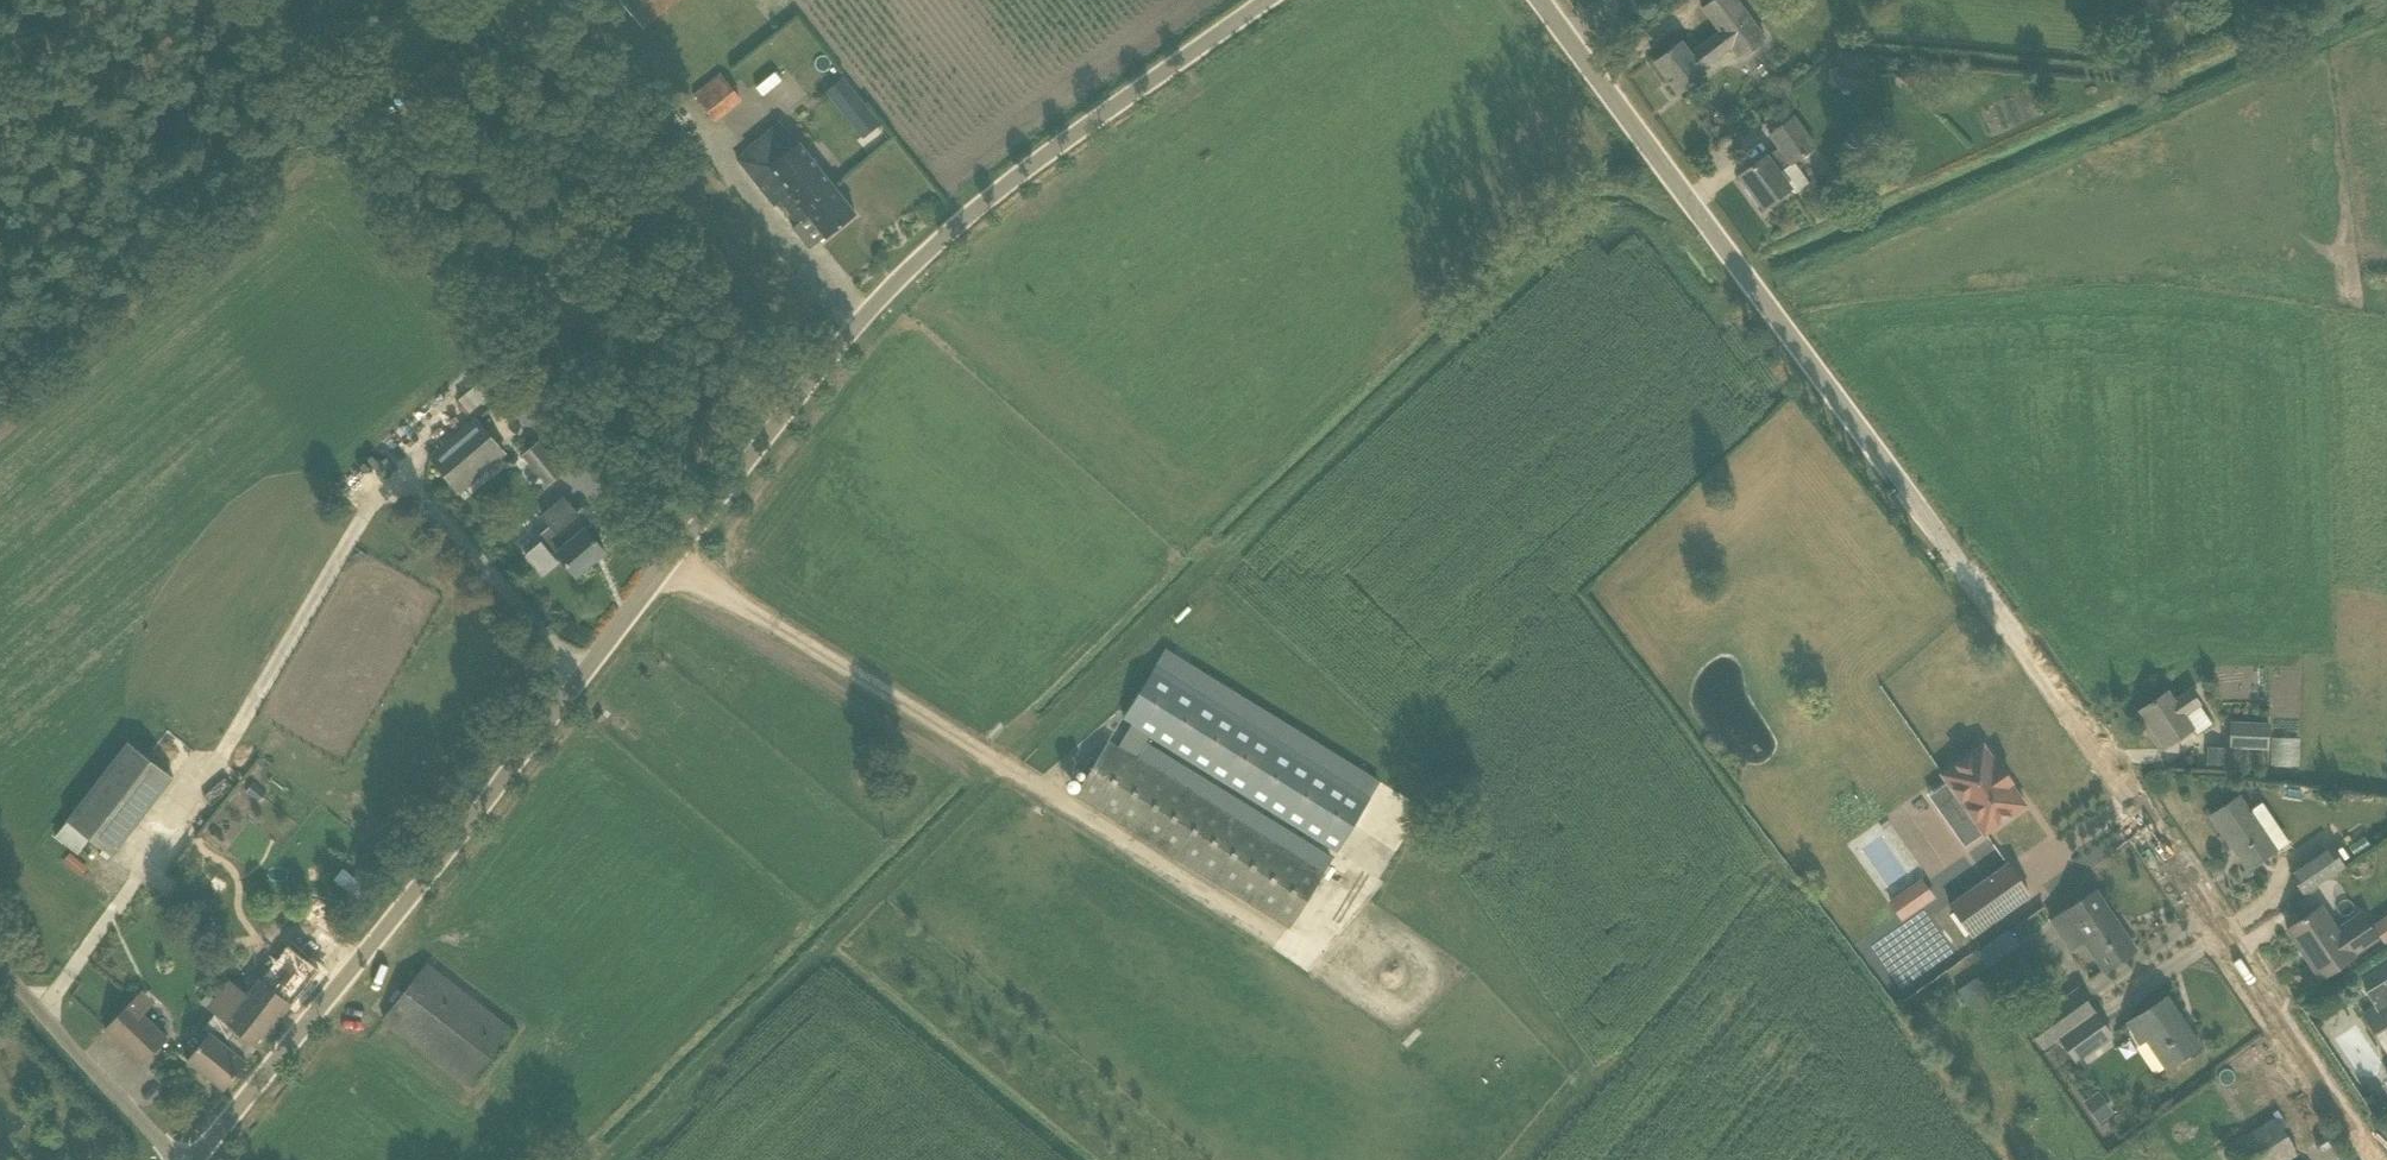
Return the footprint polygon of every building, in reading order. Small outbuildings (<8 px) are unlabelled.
[(621,2),(642,27),(676,0),(623,0),(621,2)] [(1706,74),(1703,69),(1732,48),(1740,58),(1766,38),(1738,0),(1713,0),(1703,8),(1720,32),(1691,54),(1682,41),(1654,61),(1679,94),(1706,74)] [(1836,87),(1868,89),(1869,70),(1837,68),(1836,87)] [(694,92),(696,94),(691,98),(703,114),(708,110),(716,120),(743,99),(721,71),(694,92)] [(845,74),(826,87),(862,137),(880,123),(845,74)] [(1811,181),(1795,162),(1816,146),(1795,117),(1771,135),(1780,147),(1768,156),(1767,155),(1740,176),(1764,209),(1791,189),(1795,194),(1811,181)] [(800,143),(755,179),(754,179),(776,206),(782,201),(800,224),(809,216),(827,238),(857,215),(800,143)] [(477,419),(449,442),(431,457),(461,492),(506,453),(477,419)] [(524,455),(549,484),(564,472),(539,443),(524,455)] [(577,576),(606,551),(588,530),(596,523),(583,508),(578,512),(566,498),(543,517),(551,526),(536,538),(541,544),(527,556),(544,576),(563,559),(577,576)] [(1125,719),(1133,724),(1118,748),(1110,743),(1078,794),(1291,925),(1332,858),(1144,742),(1149,734),(1338,850),(1379,783),(1166,652),(1125,719)] [(2168,691),(2140,710),(2166,748),(2194,729),(2185,715),(2201,705),(2190,689),(2174,700),(2168,691)] [(2270,723),(2231,721),(2230,746),(2269,748),(2270,723)] [(2299,764),(2299,736),(2271,737),(2272,765),(2299,764)] [(175,777),(148,757),(130,742),(70,820),(114,855),(175,777)] [(2012,782),(2010,779),(2001,766),(1999,767),(1984,745),(1942,775),(1956,793),(1949,798),(1965,820),(1971,815),(1985,834),(2026,805),(2011,783),(2012,782)] [(2210,745),(2209,762),(2228,763),(2228,745),(2210,745)] [(266,792),(254,782),(246,792),(258,802),(266,792)] [(2211,815),(2248,869),(2276,850),(2239,796),(2211,815)] [(2304,893),(2344,867),(2331,847),(2291,874),(2304,893)] [(2031,895),(2009,864),(1950,905),(1972,936),(2031,895)] [(1922,876),(1887,900),(1901,920),(1936,896),(1922,876)] [(2096,891),(2065,912),(2051,921),(2071,951),(2085,942),(2105,970),(2136,949),(2096,891)] [(2321,978),(2344,962),(2380,938),(2361,909),(2338,924),(2324,904),(2287,929),(2321,978)] [(2386,915),(2372,924),(2386,944),(2386,915)] [(2007,930),(1978,951),(1988,965),(2017,944),(2007,930)] [(225,1090),(280,1021),(320,969),(287,943),(247,992),(230,979),(214,998),(207,992),(200,1001),(215,1013),(204,1027),(205,1029),(210,1034),(188,1061),(225,1090)] [(517,1032),(427,962),(383,1019),(473,1088),(517,1032)] [(1957,990),(1966,1004),(1978,995),(1968,982),(1957,990)] [(2060,1037),(2095,1012),(2077,988),(2043,1012),(2035,1000),(2019,1012),(2044,1048),(2060,1037)] [(2167,1068),(2200,1045),(2167,996),(2128,1023),(2141,1042),(2146,1038),(2167,1068)] [(2364,1015),(2383,1044),(2386,1042),(2386,1001),(2364,1015)] [(169,1038),(131,1003),(106,1029),(144,1064),(169,1038)] [(2112,1036),(2095,1012),(2060,1037),(2077,1061),(2112,1036)] [(2231,1137),(2241,1159),(2279,1159),(2294,1154),(2280,1117),(2231,1137)] [(2332,1146),(2324,1135),(2317,1140),(2314,1145),(2318,1150),(2324,1152),(2332,1146)]
